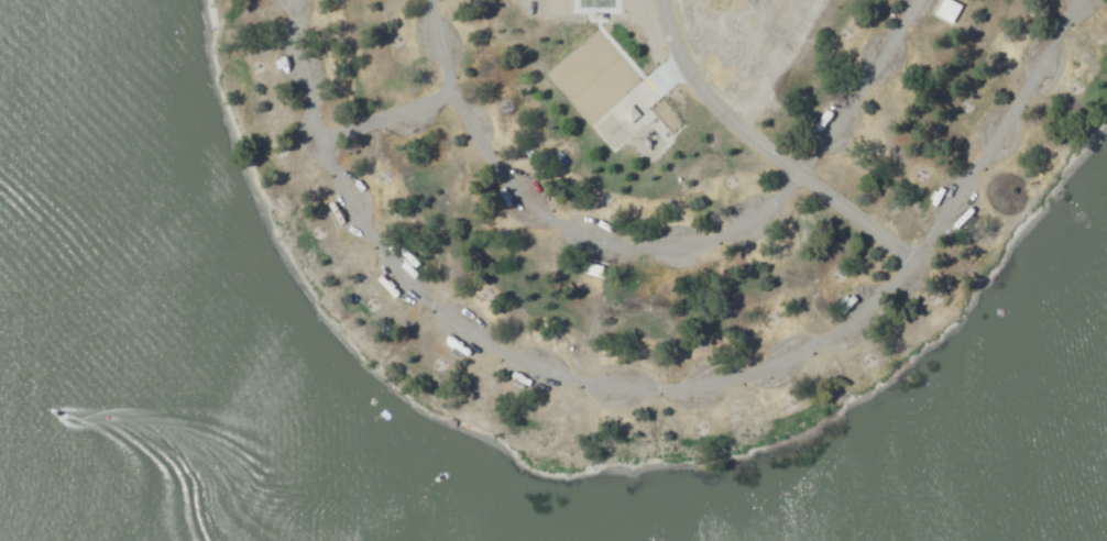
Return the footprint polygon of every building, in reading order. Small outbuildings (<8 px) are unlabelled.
[(951,28),(964,8),(952,0),(942,0),(932,16),(951,28)] [(643,79),(605,39),(582,61),(593,73),(576,89),(603,117),(643,79)] [(602,278),(604,266),(580,262),(578,274),(602,278)]
